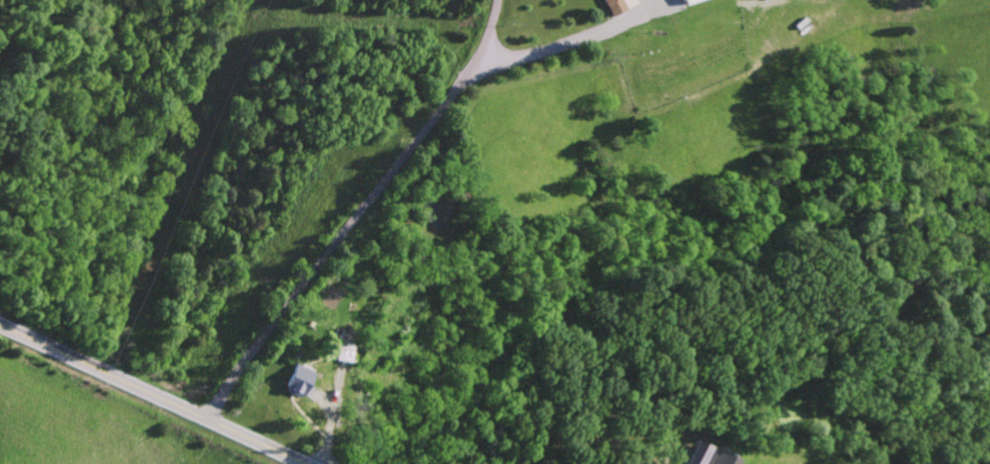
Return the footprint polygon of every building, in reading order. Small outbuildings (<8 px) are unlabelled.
[(637,5),(635,0),(604,0),(611,16),(637,5)] [(330,360),(349,364),(353,345),(344,342),(347,330),(338,328),(330,360)] [(312,371),(294,365),(284,392),(302,398),(312,371)] [(712,446),(697,440),(687,463),(704,463),(712,446)] [(739,458),(715,448),(708,463),(737,463),(739,458)]
